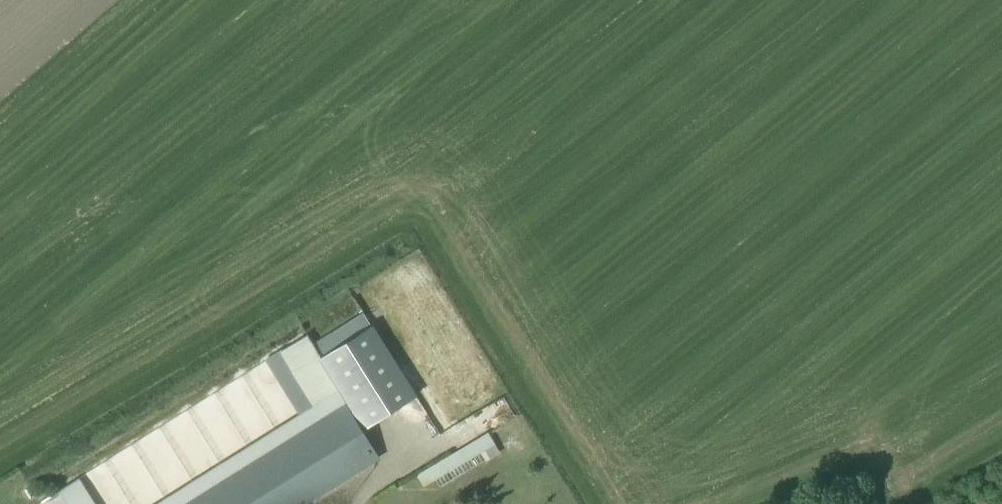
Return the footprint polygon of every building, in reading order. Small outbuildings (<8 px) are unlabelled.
[(379,457),(361,428),(415,394),(371,324),(321,355),(307,333),(280,350),(314,405),(156,503),(303,503),(379,457)] [(491,432),(417,470),(424,484),(453,469),(455,474),(489,456),(486,450),(497,444),(491,432)] [(80,478),(57,493),(56,491),(40,502),(41,503),(97,503),(80,478)]
